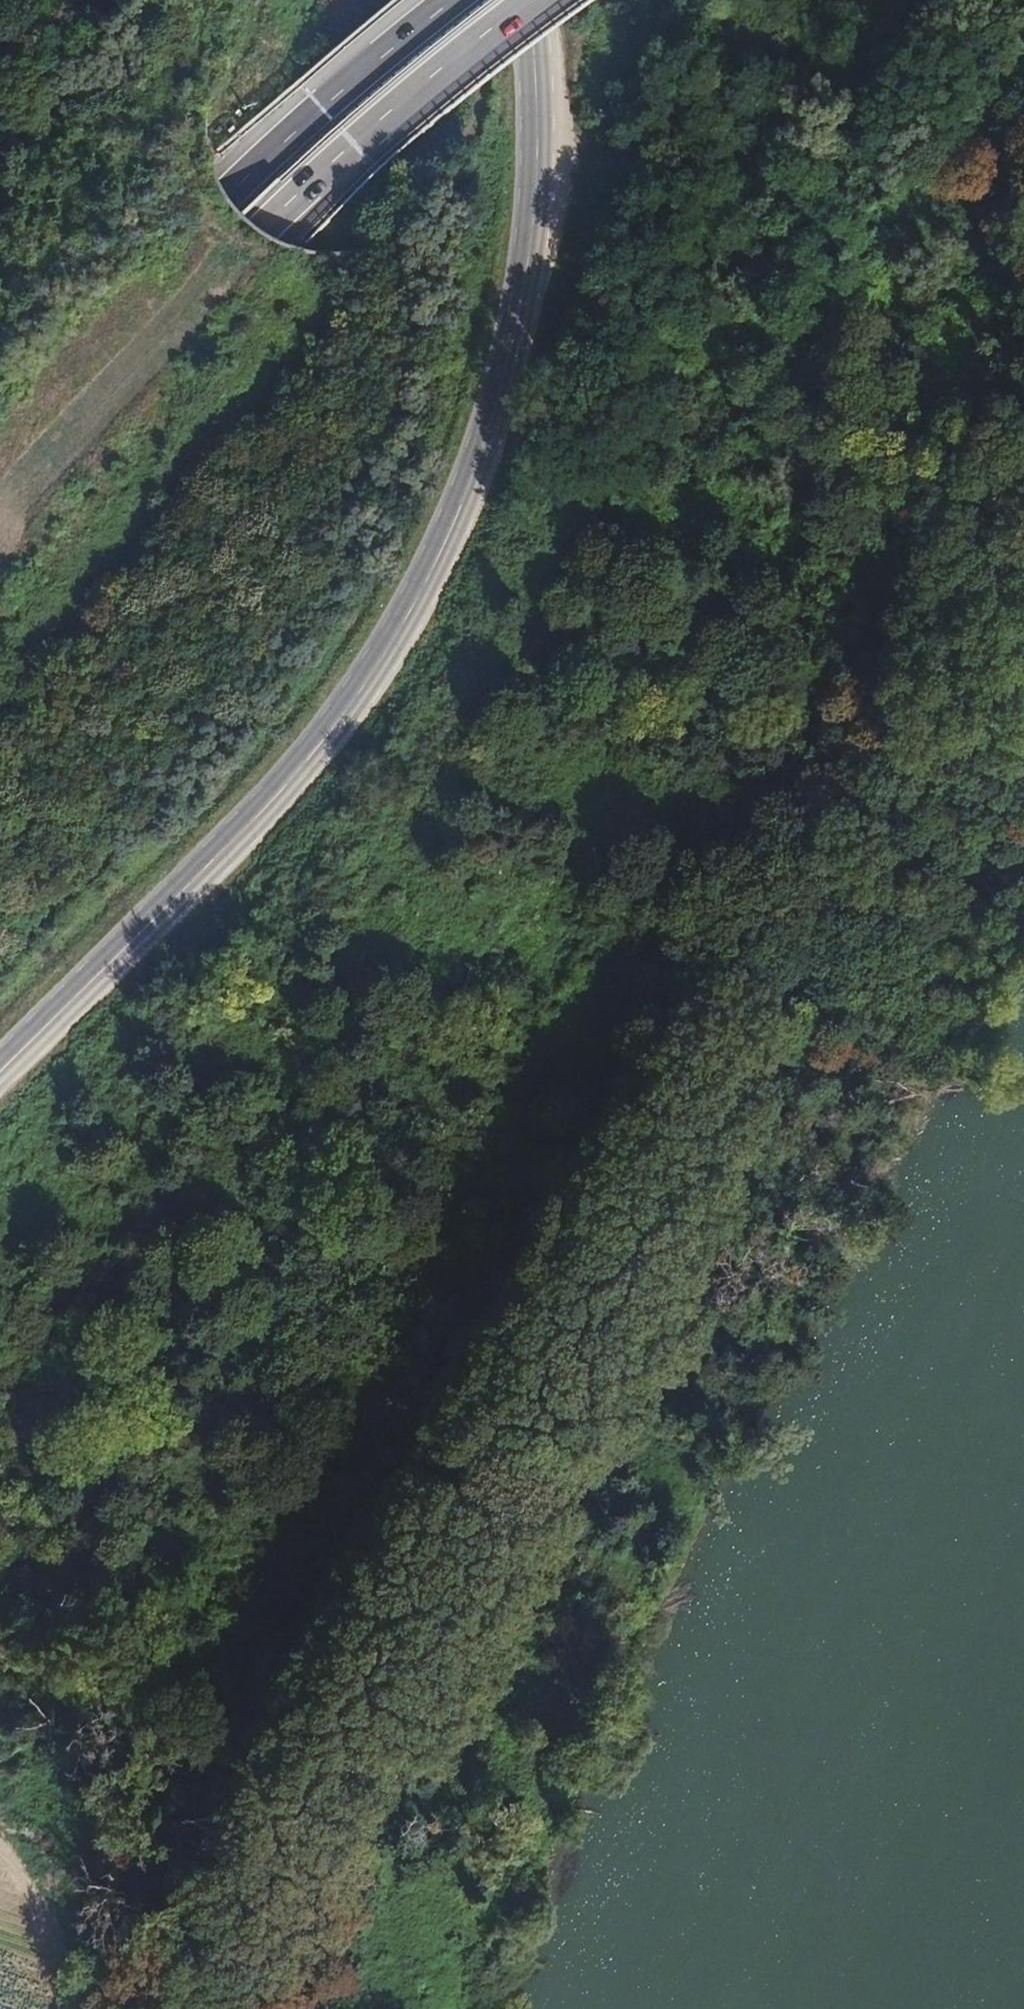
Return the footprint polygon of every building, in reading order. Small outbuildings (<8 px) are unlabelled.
[(449,0),(434,0),(435,2),(444,15),(447,16),(449,17),(452,16),(454,14),(455,11),(455,9),(454,6),(449,0)]
